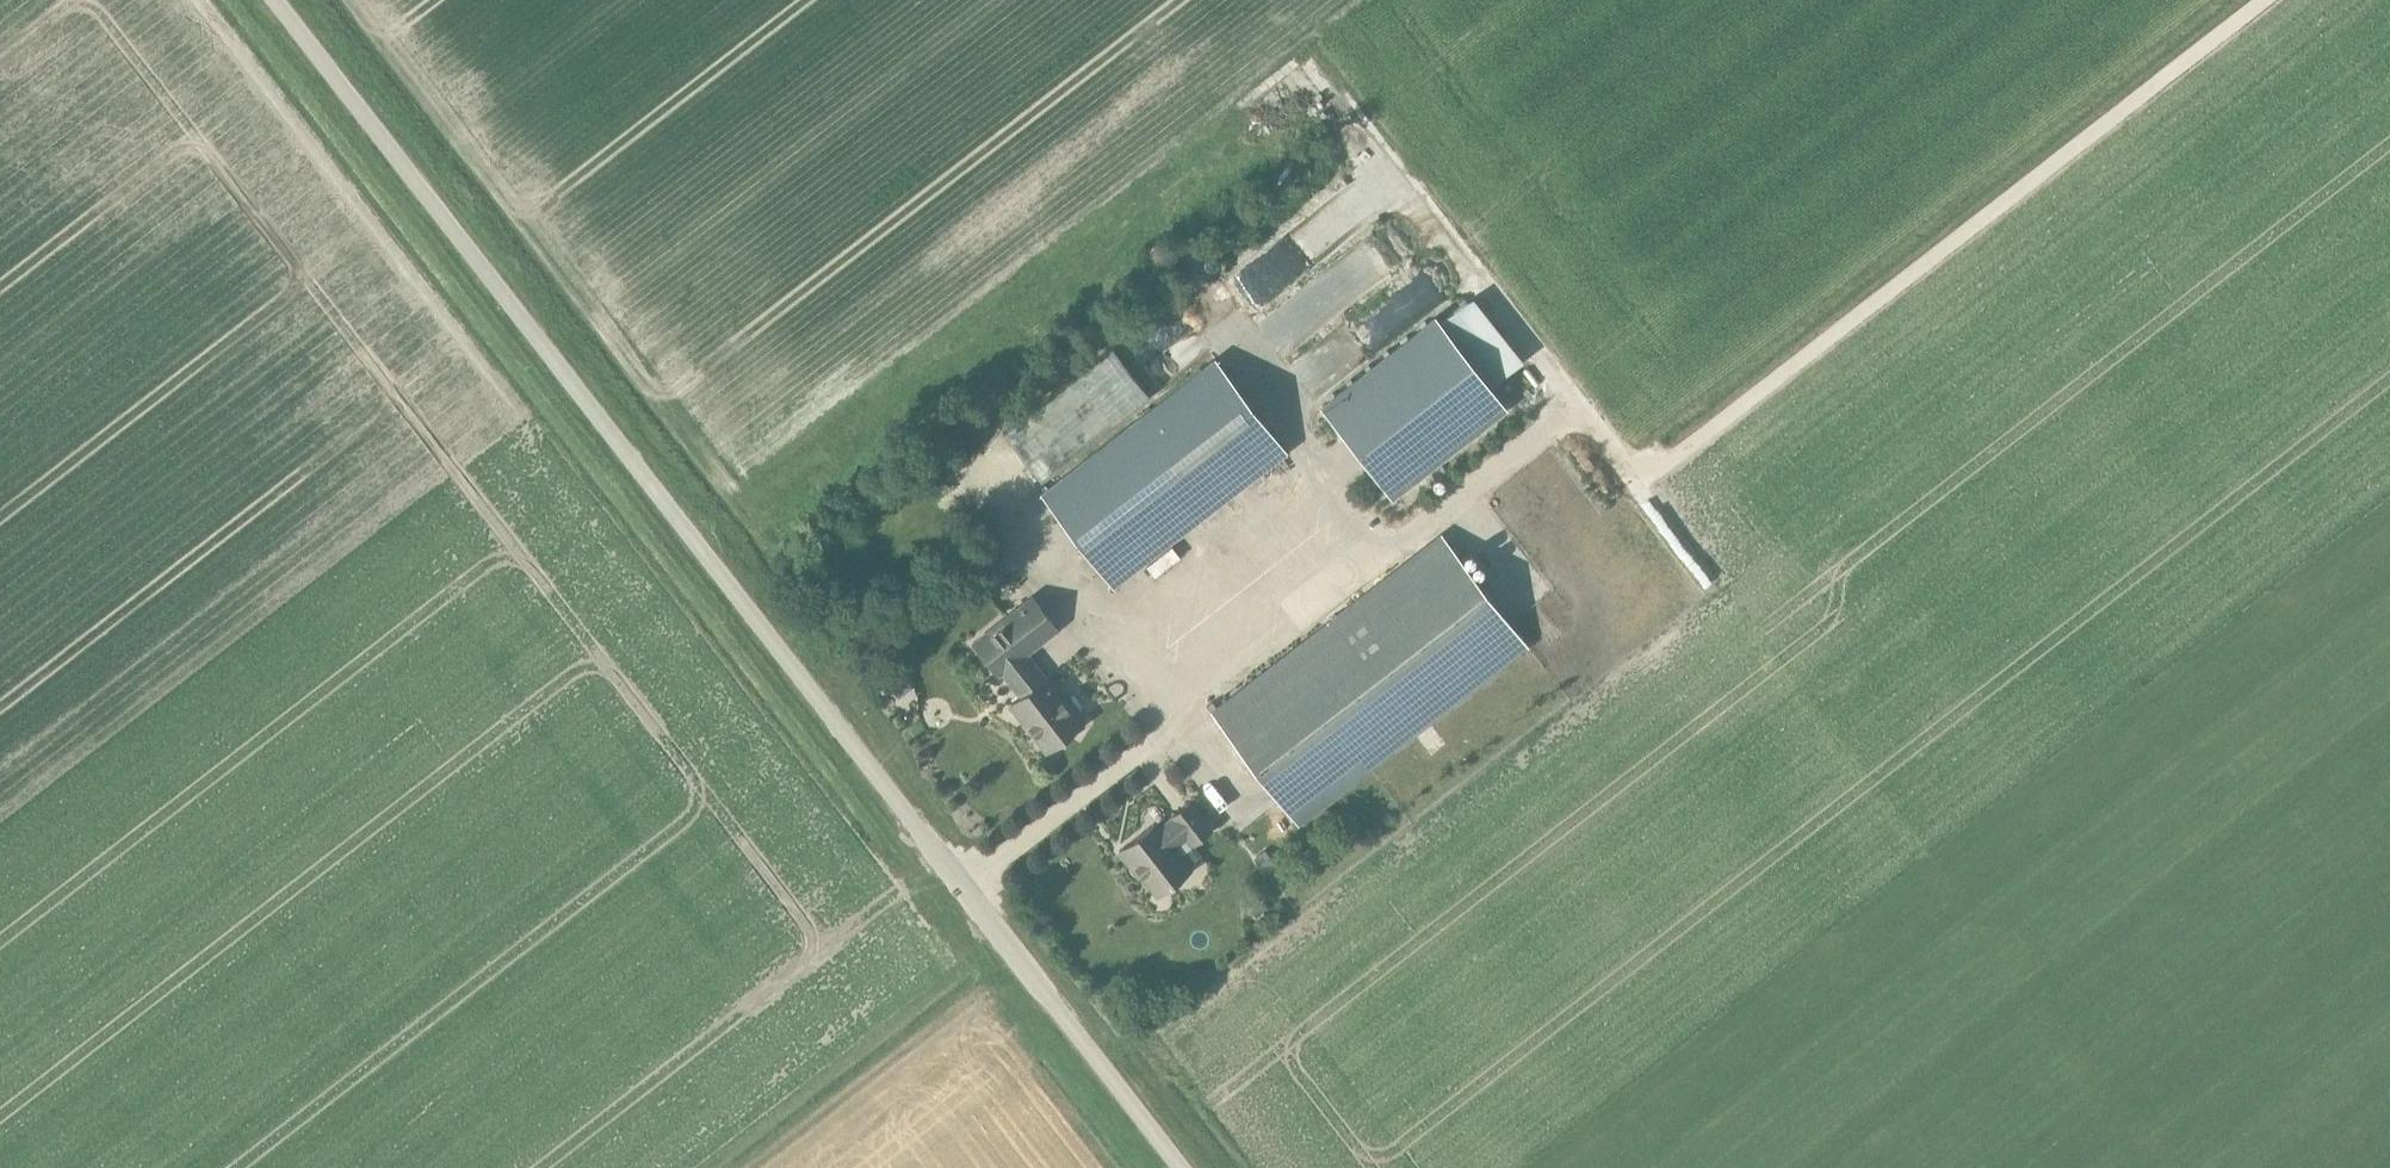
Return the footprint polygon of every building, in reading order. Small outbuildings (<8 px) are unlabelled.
[(1275,124),(1289,113),(1280,101),(1265,112),(1275,124)] [(1276,266),(1236,294),(1253,319),(1294,290),(1278,269),(1328,233),(1339,249),(1346,244),(1329,220),(1272,261),(1276,266)] [(1510,398),(1537,375),(1483,312),(1456,334),(1510,398)] [(1392,498),(1505,410),(1434,319),(1321,407),(1392,498)] [(1041,481),(1149,397),(1111,348),(1003,432),(1041,481)] [(1113,585),(1285,453),(1214,360),(1042,493),(1113,585)] [(1267,527),(1279,509),(1270,503),(1258,520),(1267,527)] [(1526,645),(1509,623),(1444,539),(1356,606),(1353,603),(1353,602),(1328,621),(1329,622),(1332,625),(1214,716),(1279,801),(1296,823),(1526,645)] [(997,675),(1002,671),(1021,696),(1009,704),(1046,751),(1082,723),(1046,676),(1044,677),(1025,653),(1057,629),(1032,597),(973,643),(997,675)] [(1192,844),(1210,830),(1188,802),(1170,816),(1172,818),(1159,829),(1154,823),(1121,849),(1157,895),(1190,869),(1168,841),(1182,831),(1192,844)]
